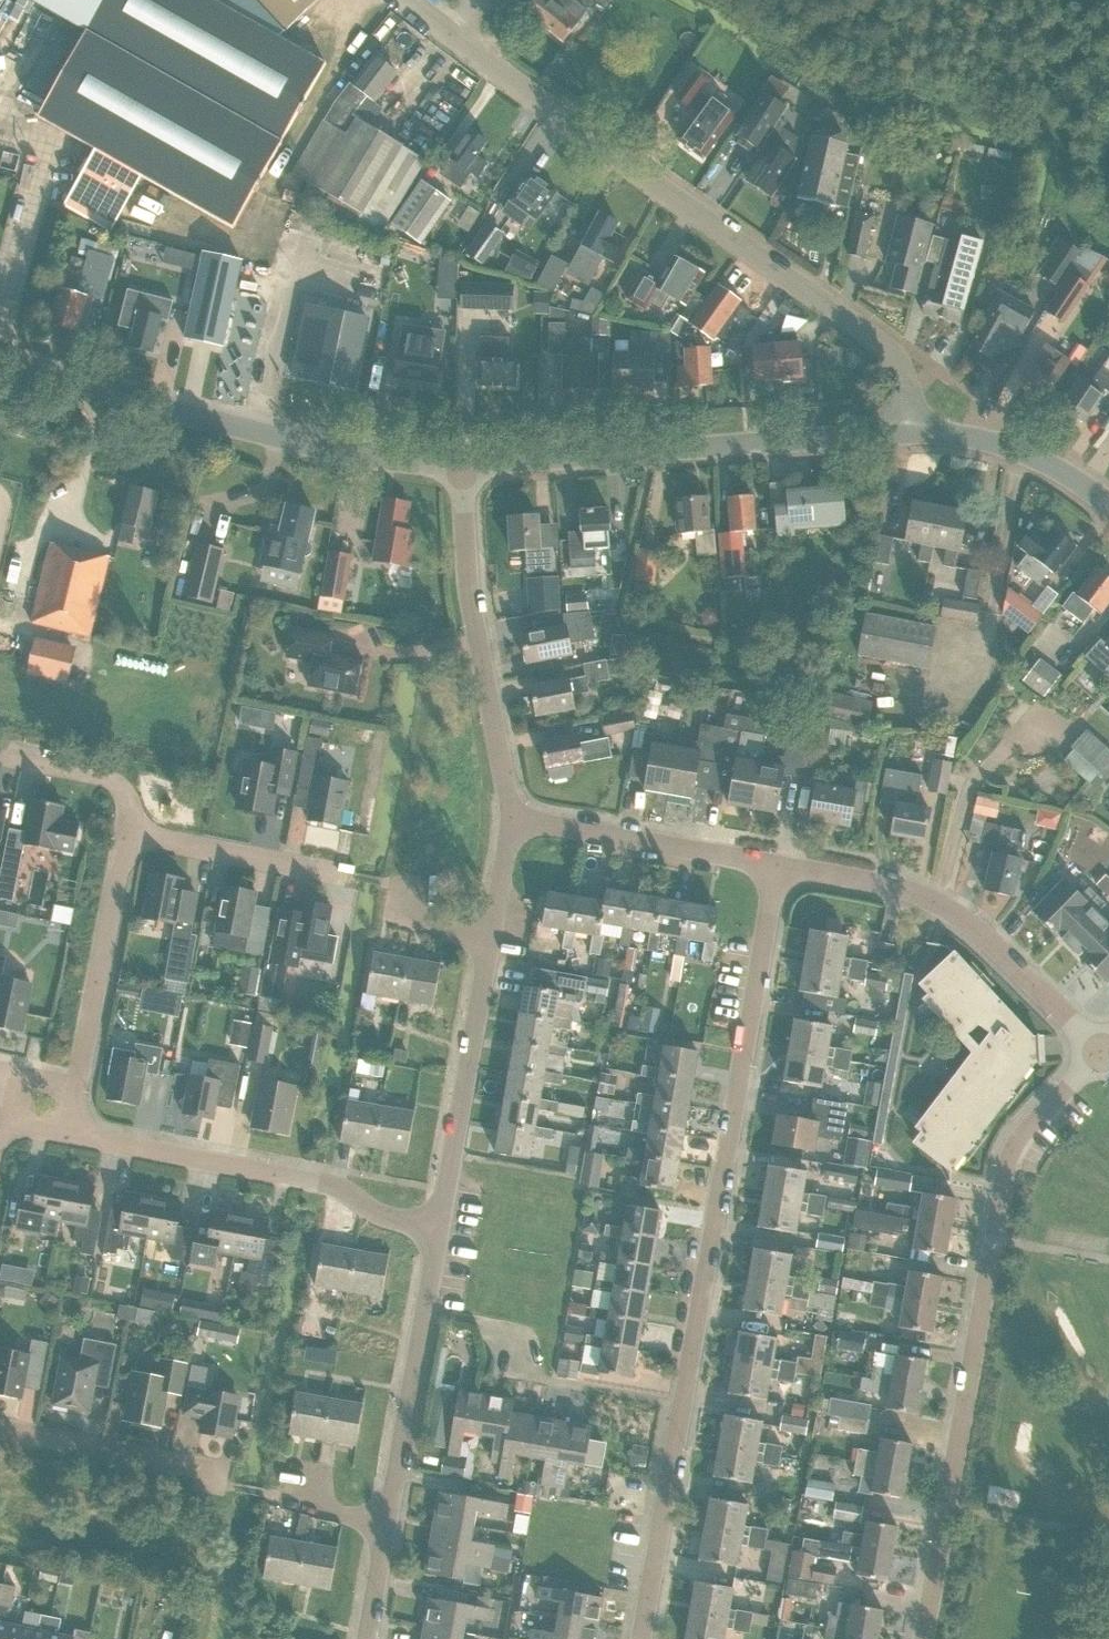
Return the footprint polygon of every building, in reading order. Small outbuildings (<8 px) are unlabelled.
[(87,32),(106,0),(31,0),(87,32)] [(40,120),(97,151),(68,203),(109,229),(142,174),(233,226),(325,64),(276,36),(315,0),(107,0),(40,120)] [(587,11),(573,0),(534,0),(525,11),(563,41),(587,11)] [(46,99),(82,33),(62,22),(26,87),(46,99)] [(375,102),(397,73),(375,56),(353,85),(350,83),(335,103),(294,174),(309,182),(302,194),(286,189),(282,200),(297,204),(296,205),(313,214),(314,213),(317,214),(319,212),(326,217),(327,216),(330,218),(332,217),(338,221),(339,220),(345,224),(346,222),(350,225),(351,224),(354,227),(355,225),(380,235),(425,160),(402,146),(403,145),(352,115),(367,96),(375,102)] [(734,116),(701,91),(707,82),(695,73),(677,98),(689,107),(696,112),(676,139),(703,158),(723,132),(723,131),(734,116)] [(794,158),(798,138),(783,128),(786,123),(778,118),(785,106),(765,93),(738,136),(741,138),(737,143),(751,153),(755,147),(758,149),(761,145),(768,150),(748,182),(757,187),(758,190),(763,194),(767,194),(770,196),(794,158)] [(864,143),(868,126),(850,119),(848,125),(858,142),(864,143)] [(848,207),(860,156),(846,153),(848,144),(842,133),(822,128),(812,136),(797,198),(834,206),(835,204),(848,207)] [(478,178),(488,163),(476,155),(487,141),(471,130),(450,158),(451,159),(442,172),(461,186),(470,173),(478,178)] [(1016,153),(1013,168),(1021,170),(1024,155),(1016,153)] [(559,191),(529,170),(508,201),(516,207),(510,216),(522,224),(528,216),(537,222),(559,191)] [(421,244),(451,201),(422,181),(392,223),(421,244)] [(865,257),(874,215),(856,212),(848,254),(865,257)] [(613,261),(625,239),(613,233),(618,223),(600,213),(583,244),(583,245),(570,268),(571,269),(569,274),(585,283),(588,278),(591,279),(604,256),(613,261)] [(915,293),(932,225),(898,216),(887,262),(898,265),(892,287),(915,293)] [(481,263),(502,234),(488,224),(468,253),(481,263)] [(993,225),(992,236),(1005,238),(1007,228),(993,225)] [(960,243),(946,239),(933,236),(926,262),(937,265),(923,313),(961,323),(983,243),(962,236),(960,243)] [(1058,286),(1081,252),(1058,236),(1045,255),(1048,258),(1038,273),(1058,286)] [(401,242),(397,252),(426,261),(429,251),(401,242)] [(1064,324),(1108,259),(1085,248),(1057,289),(1059,291),(1045,311),(1064,324)] [(531,279),(540,263),(516,250),(505,271),(531,279)] [(195,271),(199,255),(181,251),(177,266),(195,271)] [(203,252),(185,338),(223,346),(242,261),(203,252)] [(105,281),(111,257),(96,253),(90,277),(105,281)] [(440,255),(439,274),(458,275),(458,261),(440,255)] [(553,290),(566,265),(552,257),(539,282),(553,290)] [(704,274),(674,257),(661,281),(642,271),(626,300),(646,311),(650,304),(661,310),(669,295),(686,305),(704,274)] [(83,273),(65,268),(50,324),(78,331),(88,295),(78,293),(83,273)] [(418,310),(424,276),(399,272),(388,335),(402,337),(395,377),(436,384),(445,332),(414,327),(417,310),(418,310)] [(462,283),(461,308),(512,310),(513,285),(462,283)] [(152,352),(161,317),(153,314),(159,289),(140,284),(133,310),(140,311),(131,347),(152,352)] [(718,284),(691,322),(690,324),(713,340),(715,336),(727,345),(751,312),(739,304),(741,301),(718,284)] [(549,315),(550,292),(534,292),(533,314),(549,315)] [(1017,343),(1034,311),(997,292),(988,310),(990,311),(971,347),(990,357),(1002,335),(1017,343)] [(786,317),(794,305),(786,300),(778,312),(786,317)] [(353,387),(368,319),(308,306),(293,375),(353,387)] [(690,324),(691,322),(679,315),(670,331),(681,338),(690,324)] [(596,388),(598,355),(590,354),(591,338),(565,337),(565,324),(550,324),(549,355),(565,355),(564,387),(596,388)] [(670,379),(670,333),(632,332),(631,354),(615,354),(614,388),(652,389),(653,379),(670,379)] [(508,360),(509,334),(481,333),(480,359),(479,359),(478,386),(516,387),(517,361),(508,360)] [(776,344),(779,380),(783,379),(783,382),(796,381),(795,378),(803,378),(800,342),(797,343),(796,333),(778,334),(777,338),(776,344)] [(756,381),(779,380),(776,344),(777,338),(778,334),(764,336),(760,340),(761,346),(753,346),(756,381)] [(696,340),(676,342),(679,387),(711,385),(708,348),(697,348),(696,340)] [(1046,397),(1070,362),(1046,345),(1022,381),(1046,397)] [(1090,351),(1080,345),(1070,360),(1080,366),(1090,351)] [(1100,370),(1093,381),(1090,386),(1079,379),(1061,407),(1083,423),(1102,395),(1101,394),(1105,389),(1108,392),(1108,377),(1100,370)] [(788,493),(787,482),(770,483),(771,509),(776,508),(778,536),(794,535),(793,529),(844,525),(842,488),(788,493)] [(149,531),(159,493),(131,486),(122,524),(123,524),(118,541),(132,545),(137,528),(149,531)] [(731,532),(756,531),(753,495),(728,497),(731,532)] [(709,531),(707,497),(677,500),(680,534),(697,533),(699,556),(715,555),(714,531),(709,531)] [(405,529),(409,504),(390,501),(389,507),(384,506),(378,539),(375,560),(411,566),(417,531),(405,529)] [(930,563),(940,507),(914,502),(906,541),(921,544),(918,561),(930,563)] [(307,541),(314,511),(288,504),(281,534),(269,531),(262,564),(300,573),(304,556),(307,557),(311,554),(313,547),(310,542),(307,541)] [(940,507),(930,563),(933,546),(947,549),(943,566),(956,568),(967,512),(940,507)] [(610,511),(594,512),(594,510),(579,511),(580,531),(568,532),(571,569),(596,567),(595,550),(610,549),(609,530),(611,530),(610,511)] [(540,549),(538,516),(509,518),(511,551),(526,550),(528,572),(553,571),(552,548),(540,549)] [(1028,554),(1018,567),(1039,583),(1050,570),(1055,574),(1076,547),(1053,530),(1045,540),(1031,529),(1019,546),(1028,554)] [(724,592),(747,590),(743,532),(720,534),(724,592)] [(888,565),(894,538),(880,535),(875,562),(888,565)] [(90,636),(109,557),(51,543),(32,623),(90,636)] [(213,603),(226,550),(197,543),(185,596),(213,603)] [(654,583),(660,552),(640,548),(634,579),(654,583)] [(369,617),(373,586),(348,582),(353,555),(329,551),(322,596),(320,595),(318,609),(369,617)] [(299,573),(267,565),(264,580),(296,587),(299,573)] [(1108,601),(1108,577),(1098,568),(1077,595),(1073,592),(1062,607),(1083,623),(1094,609),(1100,613),(1108,601)] [(977,600),(982,572),(968,569),(963,597),(977,600)] [(555,611),(555,604),(556,604),(555,577),(531,578),(533,606),(534,606),(534,615),(555,611)] [(650,605),(654,586),(636,583),(633,602),(650,605)] [(1003,614),(1028,634),(1043,615),(1031,605),(1033,603),(1020,593),(1018,596),(1007,587),(1003,614)] [(976,623),(980,605),(944,598),(941,616),(976,623)] [(564,614),(563,610),(540,614),(542,631),(522,635),(527,663),(572,654),(570,643),(595,638),(590,612),(564,614)] [(928,668),(935,627),(867,614),(859,655),(928,668)] [(355,695),(363,657),(330,651),(333,635),(293,627),(287,657),(309,661),(313,667),(309,686),(355,695)] [(647,655),(650,641),(631,636),(627,650),(647,655)] [(1104,644),(1099,639),(1084,656),(1103,672),(1106,669),(1108,672),(1108,638),(1104,644)] [(34,642),(27,672),(68,682),(75,652),(34,642)] [(1044,697),(1061,674),(1040,659),(1023,682),(1044,697)] [(537,715),(574,708),(571,695),(589,692),(587,683),(609,679),(606,660),(584,664),(586,677),(532,687),(537,715)] [(682,700),(686,683),(672,680),(669,698),(682,700)] [(869,723),(873,701),(821,689),(816,712),(869,723)] [(259,728),(262,710),(242,706),(239,724),(259,728)] [(636,726),(636,727),(633,711),(603,717),(606,735),(636,730),(636,726)] [(753,809),(761,762),(766,735),(746,732),(748,718),(727,715),(724,728),(717,763),(716,772),(734,776),(729,805),(753,809)] [(823,743),(826,717),(813,716),(810,741),(823,743)] [(669,794),(677,747),(662,745),(664,736),(647,733),(648,725),(637,723),(636,727),(636,730),(633,748),(652,752),(645,790),(669,794)] [(717,763),(724,728),(701,724),(698,742),(693,741),(692,750),(677,747),(669,794),(692,798),(699,760),(717,763)] [(1101,771),(1108,763),(1108,749),(1087,729),(1071,747),(1100,773),(1101,771)] [(580,743),(578,735),(542,741),(547,769),(548,769),(550,778),(554,781),(572,777),(575,773),(573,764),(583,763),(583,762),(598,759),(598,760),(612,757),(609,738),(580,743)] [(957,739),(938,735),(936,749),(954,753),(957,739)] [(307,739),(304,755),(320,758),(323,742),(307,739)] [(802,777),(808,749),(809,742),(788,739),(785,757),(777,756),(775,765),(761,762),(753,809),(776,813),(783,775),(790,776),(790,775),(802,777)] [(287,797),(295,753),(274,749),(271,767),(246,763),(238,807),(271,813),(274,794),(287,797)] [(808,749),(802,777),(818,780),(823,752),(808,749)] [(341,826),(349,782),(316,776),(320,758),(304,755),(298,788),(313,791),(308,820),(341,826)] [(945,794),(951,763),(935,761),(930,791),(945,794)] [(1083,791),(1090,798),(1108,778),(1108,764),(1083,791)] [(863,815),(869,783),(858,781),(856,791),(817,784),(811,819),(850,826),(852,813),(863,815)] [(925,840),(930,810),(915,808),(917,793),(900,790),(892,834),(925,840)] [(998,816),(1001,799),(979,795),(976,812),(998,816)] [(79,829),(60,825),(64,806),(33,800),(27,832),(10,828),(0,877),(0,903),(13,906),(24,849),(54,855),(55,853),(74,857),(79,829)] [(1042,804),(1036,822),(1057,828),(1063,811),(1042,804)] [(1023,851),(1027,832),(1002,826),(996,854),(993,853),(984,890),(1013,896),(1022,860),(1012,857),(1014,849),(1023,851)] [(190,943),(198,897),(181,894),(184,879),(151,874),(143,918),(176,924),(173,940),(190,943)] [(1081,895),(1063,877),(1033,909),(1058,934),(1098,895),(1089,886),(1081,895)] [(263,956),(268,927),(272,908),(255,905),(257,893),(224,887),(216,931),(248,937),(245,953),(263,956)] [(630,929),(636,895),(607,889),(605,902),(606,903),(602,922),(603,922),(624,927),(620,945),(631,947),(634,929),(630,929)] [(576,932),(572,932),(578,898),(550,893),(543,926),(566,930),(559,966),(569,969),(573,950),(576,932)] [(657,933),(664,899),(636,895),(630,929),(634,929),(651,932),(648,950),(658,952),(661,934),(657,933)] [(1108,930),(1108,922),(1098,911),(1106,903),(1098,895),(1058,934),(1082,958),(1108,930)] [(606,903),(605,902),(578,898),(572,932),(576,932),(593,935),(590,953),(600,955),(604,935),(601,935),(603,922),(602,922),(606,903)] [(684,938),(690,904),(664,899),(657,933),(661,934),(678,937),(675,955),(685,957),(688,939),(684,938)] [(282,1000),(288,965),(299,967),(300,962),(335,969),(341,941),(327,938),(332,907),(300,901),(297,914),(280,911),(270,962),(266,961),(259,996),(282,1000)] [(53,920),(72,922),(74,905),(55,903),(53,920)] [(684,938),(688,939),(705,942),(702,960),(712,961),(716,943),(713,942),(719,909),(690,904),(684,938)] [(14,927),(17,914),(0,910),(0,924),(14,927)] [(805,961),(866,971),(868,961),(852,958),(851,961),(844,959),(848,937),(840,935),(843,921),(827,919),(825,932),(811,930),(805,961)] [(1082,958),(1108,983),(1108,982),(1108,930),(1082,958)] [(889,972),(895,945),(877,941),(872,968),(889,972)] [(400,999),(408,959),(374,953),(367,993),(400,999)] [(32,984),(2,978),(7,956),(0,954),(0,1027),(22,1031),(32,984)] [(1029,1035),(989,991),(995,985),(972,962),(967,967),(955,954),(921,984),(929,993),(922,999),(971,1053),(914,1127),(923,1134),(916,1143),(951,1170),(962,1156),(968,1161),(988,1135),(982,1130),(1002,1104),(1008,1109),(1028,1083),(1021,1078),(1031,1065),(1041,1065),(1039,1034),(1029,1035)] [(408,959),(400,999),(434,1005),(441,965),(408,959)] [(613,961),(599,959),(596,975),(610,977),(613,961)] [(865,982),(866,971),(805,961),(800,991),(837,998),(841,975),(848,976),(848,979),(865,982)] [(865,982),(864,987),(894,992),(897,977),(866,971),(865,982)] [(554,1021),(555,1017),(558,999),(576,1002),(577,992),(573,992),(576,976),(549,972),(546,990),(525,986),(520,1015),(554,1021)] [(639,986),(646,987),(649,973),(641,972),(639,986)] [(882,1145),(913,975),(905,973),(873,1143),(882,1145)] [(179,1017),(183,997),(145,990),(141,1009),(158,1012),(158,1013),(179,1017)] [(573,1020),(555,1017),(554,1021),(520,1015),(515,1042),(549,1048),(550,1044),(553,1027),(571,1030),(573,1020)] [(878,1022),(856,1018),(853,1033),(875,1037),(878,1022)] [(790,1050),(851,1061),(852,1051),(836,1048),(835,1050),(828,1049),(832,1026),(795,1020),(790,1050)] [(266,1064),(274,1027),(255,1023),(247,1060),(266,1064)] [(978,1046),(990,1031),(978,1025),(967,1034),(978,1046)] [(374,1041),(356,1037),(353,1051),(372,1054),(374,1041)] [(568,1047),(550,1044),(549,1048),(515,1042),(510,1070),(544,1076),(545,1072),(548,1054),(566,1057),(568,1047)] [(158,1075),(163,1048),(136,1043),(133,1059),(117,1056),(109,1099),(138,1105),(144,1072),(158,1075)] [(660,1075),(694,1081),(699,1053),(665,1047),(661,1069),(643,1065),(641,1076),(659,1079),(660,1075)] [(394,1060),(407,1062),(409,1050),(396,1048),(394,1060)] [(875,1066),(851,1061),(790,1050),(784,1081),(821,1088),(825,1065),(833,1066),(832,1069),(853,1072),(851,1084),(845,1083),(842,1101),(868,1105),(875,1066)] [(232,1109),(241,1065),(210,1059),(206,1079),(190,1076),(186,1097),(180,1102),(184,1108),(183,1113),(187,1114),(192,1120),(198,1116),(214,1119),(217,1106),(232,1109)] [(563,1075),(545,1072),(544,1076),(510,1070),(506,1097),(539,1103),(540,1099),(543,1082),(561,1085),(563,1075)] [(617,1076),(601,1073),(598,1092),(614,1095),(617,1076)] [(689,1108),(694,1081),(660,1075),(659,1079),(656,1096),(638,1093),(636,1103),(654,1106),(655,1102),(689,1108)] [(288,1134),(297,1087),(261,1081),(252,1127),(288,1134)] [(596,1096),(594,1109),(608,1112),(610,1098),(596,1096)] [(506,1097),(501,1125),(535,1131),(535,1127),(538,1109),(583,1117),(585,1107),(558,1102),(540,1099),(539,1103),(506,1097)] [(374,1147),(381,1107),(348,1101),(341,1141),(374,1147)] [(684,1136),(689,1108),(655,1102),(654,1106),(651,1124),(633,1121),(631,1131),(649,1134),(650,1130),(684,1136)] [(840,1139),(846,1108),(813,1102),(809,1122),(778,1116),(773,1144),(814,1151),(817,1135),(840,1139)] [(381,1107),(374,1147),(408,1153),(415,1112),(381,1107)] [(865,1137),(867,1127),(851,1124),(849,1135),(865,1137)] [(553,1130),(535,1127),(535,1131),(501,1125),(496,1153),(530,1159),(534,1137),(551,1140),(553,1130)] [(679,1163),(684,1136),(650,1130),(649,1134),(646,1151),(629,1148),(627,1158),(645,1161),(645,1157),(679,1163)] [(872,1141),(849,1137),(844,1164),(868,1168),(872,1141)] [(571,1145),(568,1171),(577,1172),(580,1146),(571,1145)] [(604,1155),(585,1152),(580,1186),(599,1189),(604,1155)] [(674,1192),(679,1163),(645,1157),(645,1161),(642,1179),(624,1176),(622,1186),(641,1189),(642,1186),(674,1192)] [(856,1184),(859,1168),(828,1162),(825,1178),(856,1184)] [(764,1196),(825,1207),(827,1197),(810,1193),(810,1196),(802,1195),(806,1172),(769,1165),(764,1196)] [(910,1191),(913,1176),(877,1170),(875,1185),(910,1191)] [(68,1182),(41,1177),(37,1195),(25,1192),(18,1229),(57,1236),(60,1221),(68,1182)] [(68,1182),(60,1221),(77,1224),(74,1240),(84,1242),(82,1253),(95,1255),(102,1217),(90,1215),(95,1187),(68,1182)] [(147,1238),(155,1198),(128,1193),(122,1221),(110,1218),(104,1251),(117,1254),(118,1248),(127,1250),(130,1234),(147,1238)] [(918,1221),(951,1227),(956,1199),(923,1193),(920,1209),(888,1203),(886,1215),(918,1221)] [(823,1217),(825,1207),(764,1196),(759,1227),(795,1233),(799,1210),(807,1212),(807,1214),(823,1217)] [(155,1198),(147,1238),(174,1243),(171,1259),(184,1261),(189,1234),(177,1231),(182,1204),(155,1198)] [(622,1234),(657,1240),(662,1212),(628,1206),(624,1228),(605,1225),(604,1235),(622,1238),(622,1234)] [(918,1221),(886,1215),(856,1209),(853,1228),(893,1235),(893,1232),(915,1236),(913,1249),(930,1252),(946,1255),(951,1227),(918,1221)] [(234,1254),(242,1215),(215,1210),(209,1238),(197,1235),(192,1262),(204,1265),(207,1249),(234,1254)] [(242,1215),(234,1254),(251,1258),(248,1273),(258,1275),(257,1282),(270,1285),(275,1258),(262,1255),(269,1221),(242,1215)] [(843,1251),(845,1237),(820,1233),(817,1247),(843,1251)] [(652,1268),(657,1240),(622,1234),(622,1238),(619,1255),(601,1252),(599,1262),(617,1266),(618,1261),(652,1268)] [(349,1291),(356,1251),(322,1245),(315,1285),(349,1291)] [(843,1272),(861,1275),(865,1252),(846,1248),(842,1271),(843,1272)] [(749,1280),(810,1290),(812,1280),(795,1277),(795,1280),(788,1278),(792,1255),(755,1249),(749,1280)] [(913,1249),(911,1260),(928,1263),(930,1252),(913,1249)] [(356,1251),(349,1291),(382,1297),(389,1257),(356,1251)] [(911,1260),(909,1271),(926,1274),(928,1263),(911,1260)] [(647,1295),(652,1268),(618,1261),(617,1266),(614,1283),(596,1280),(595,1290),(612,1293),(613,1289),(647,1295)] [(3,1264),(0,1278),(0,1280),(32,1286),(35,1270),(3,1264)] [(904,1299),(938,1305),(943,1277),(926,1274),(909,1271),(906,1287),(874,1281),(874,1283),(866,1281),(867,1276),(861,1275),(843,1272),(840,1288),(872,1294),(870,1306),(886,1308),(888,1296),(904,1299)] [(836,1295),(839,1280),(821,1277),(818,1292),(836,1295)] [(808,1300),(810,1290),(749,1280),(744,1310),(781,1317),(785,1294),(792,1295),(792,1297),(808,1300)] [(179,1287),(155,1282),(151,1301),(175,1306),(179,1287)] [(642,1323),(647,1295),(613,1289),(612,1293),(609,1310),(592,1307),(590,1317),(608,1320),(608,1316),(642,1323)] [(933,1333),(938,1305),(904,1299),(899,1327),(933,1333)] [(206,1304),(183,1300),(181,1314),(203,1318),(203,1319),(222,1323),(224,1312),(205,1308),(206,1304)] [(136,1322),(139,1308),(119,1304),(117,1318),(136,1322)] [(870,1316),(844,1311),(841,1329),(867,1333),(870,1316)] [(638,1350),(642,1323),(608,1316),(608,1320),(605,1338),(587,1335),(585,1345),(603,1348),(604,1344),(638,1350)] [(226,1325),(201,1321),(198,1336),(223,1340),(226,1325)] [(864,1353),(867,1335),(840,1329),(840,1332),(833,1331),(830,1347),(864,1353)] [(734,1363),(796,1374),(797,1363),(781,1360),(780,1363),(773,1361),(777,1338),(740,1332),(734,1363)] [(109,1388),(117,1345),(85,1338),(80,1360),(63,1357),(54,1404),(89,1411),(94,1385),(109,1388)] [(48,1343),(33,1340),(30,1354),(0,1349),(0,1394),(22,1398),(25,1385),(40,1388),(48,1343)] [(633,1378),(638,1350),(604,1344),(603,1348),(600,1365),(582,1362),(580,1373),(599,1376),(600,1373),(633,1378)] [(871,1378),(923,1387),(928,1360),(896,1354),(892,1375),(886,1374),(885,1367),(873,1365),(871,1378)] [(581,1362),(561,1359),(558,1377),(578,1380),(581,1362)] [(180,1393),(185,1365),(164,1361),(160,1379),(135,1374),(127,1418),(159,1425),(166,1390),(180,1393)] [(794,1384),(796,1374),(734,1363),(729,1393),(766,1400),(770,1377),(778,1378),(777,1381),(794,1384)] [(923,1387),(871,1378),(863,1377),(860,1390),(888,1394),(886,1409),(918,1414),(923,1387)] [(209,1392),(189,1388),(184,1414),(204,1418),(202,1433),(230,1438),(238,1396),(210,1390),(209,1392)] [(480,1435),(487,1395),(460,1391),(448,1454),(460,1456),(465,1432),(480,1435)] [(323,1439),(330,1399),(296,1393),(289,1434),(323,1439)] [(511,1413),(512,1413),(514,1400),(487,1395),(480,1435),(495,1437),(491,1462),(502,1464),(511,1413)] [(447,1449),(455,1400),(435,1397),(427,1445),(447,1449)] [(840,1416),(869,1421),(872,1405),(831,1398),(828,1414),(840,1416)] [(330,1399),(323,1439),(356,1445),(363,1405),(330,1399)] [(795,1405),(793,1416),(803,1418),(804,1418),(806,1407),(795,1405)] [(538,1418),(512,1413),(511,1413),(502,1464),(499,1477),(511,1479),(515,1454),(530,1457),(538,1418)] [(829,1427),(838,1429),(840,1416),(831,1414),(829,1427)] [(720,1446),(781,1457),(783,1446),(766,1443),(766,1446),(758,1445),(762,1422),(725,1415),(720,1446)] [(806,1434),(809,1420),(809,1419),(804,1418),(803,1418),(783,1415),(780,1430),(806,1434)] [(867,1434),(869,1421),(840,1416),(838,1429),(867,1434)] [(553,1486),(564,1423),(538,1418),(530,1457),(546,1460),(541,1484),(553,1486)] [(564,1423),(553,1486),(564,1488),(569,1464),(585,1467),(591,1427),(564,1423)] [(856,1462),(908,1471),(913,1444),(881,1438),(878,1452),(858,1449),(856,1462)] [(803,1461),(781,1457),(720,1446),(714,1477),(751,1483),(755,1460),(763,1461),(762,1464),(784,1468),(783,1470),(800,1474),(803,1461)] [(903,1498),(908,1471),(856,1462),(854,1475),(861,1476),(858,1492),(873,1494),(873,1493),(903,1498)] [(832,1500),(834,1484),(808,1480),(806,1495),(832,1500)] [(435,1520),(474,1526),(476,1511),(501,1516),(503,1504),(440,1492),(435,1520)] [(705,1529),(766,1540),(768,1530),(751,1527),(751,1529),(743,1528),(747,1505),(710,1499),(705,1529)] [(861,1523),(864,1506),(837,1501),(834,1518),(861,1523)] [(471,1542),(474,1526),(435,1520),(430,1546),(494,1557),(496,1546),(471,1542)] [(841,1544),(893,1554),(898,1526),(866,1521),(863,1535),(844,1532),(841,1544)] [(764,1550),(766,1540),(705,1529),(700,1560),(737,1566),(741,1543),(748,1545),(748,1547),(764,1550)] [(297,1584),(304,1543),(271,1537),(264,1578),(297,1584)] [(893,1554),(841,1544),(804,1538),(802,1552),(794,1550),(789,1577),(811,1581),(816,1557),(853,1563),(854,1561),(859,1562),(856,1575),(888,1581),(893,1554)] [(304,1543),(297,1584),(331,1589),(338,1549),(304,1543)] [(492,1569),(494,1557),(430,1546),(425,1574),(464,1581),(467,1565),(492,1569)] [(527,1575),(525,1584),(539,1587),(568,1592),(570,1583),(527,1575)] [(744,1595),(766,1596),(766,1580),(744,1579),(744,1595)] [(814,1599),(817,1584),(789,1579),(786,1595),(814,1599)] [(690,1613),(752,1623),(753,1613),(737,1610),(736,1613),(729,1611),(733,1588),(696,1582),(690,1613)] [(22,1627),(3,1623),(4,1619),(7,1620),(9,1608),(11,1608),(16,1586),(3,1584),(0,1599),(0,1638),(19,1638),(22,1627)] [(559,1620),(598,1627),(603,1598),(568,1592),(539,1587),(537,1599),(562,1603),(559,1620)] [(438,1590),(436,1600),(438,1600),(467,1605),(469,1595),(438,1590)] [(425,1626),(464,1633),(467,1617),(491,1621),(493,1610),(467,1605),(438,1600),(436,1600),(430,1599),(425,1626)] [(195,1616),(197,1605),(186,1602),(184,1613),(195,1616)] [(827,1628),(878,1637),(883,1610),(851,1604),(848,1625),(841,1624),(841,1617),(829,1615),(827,1628)] [(752,1623),(690,1613),(686,1638),(724,1638),(726,1627),(734,1628),(733,1631),(750,1634),(752,1623)] [(52,1616),(41,1614),(39,1626),(42,1627),(41,1630),(22,1627),(19,1638),(47,1638),(52,1616)] [(47,1638),(90,1638),(91,1632),(77,1629),(75,1638),(56,1634),(57,1630),(59,1630),(62,1619),(52,1616),(47,1638)] [(598,1627),(559,1620),(556,1634),(532,1629),(530,1638),(596,1638),(598,1627)] [(464,1633),(425,1626),(423,1638),(463,1638),(464,1633)] [(878,1637),(827,1628),(825,1638),(878,1638),(878,1637)]
